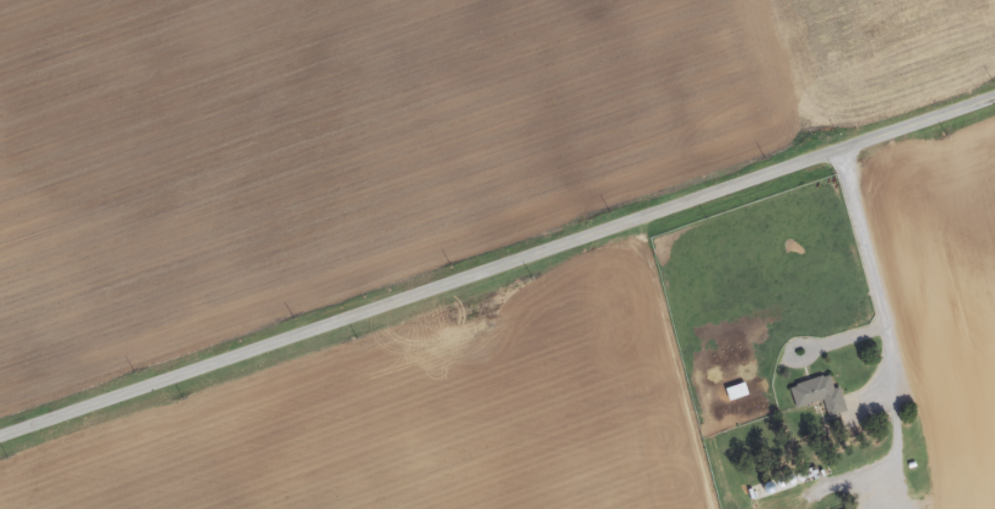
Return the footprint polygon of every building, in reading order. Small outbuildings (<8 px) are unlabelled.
[(825,402),(829,418),(846,414),(835,375),(791,387),(797,409),(825,402)]
